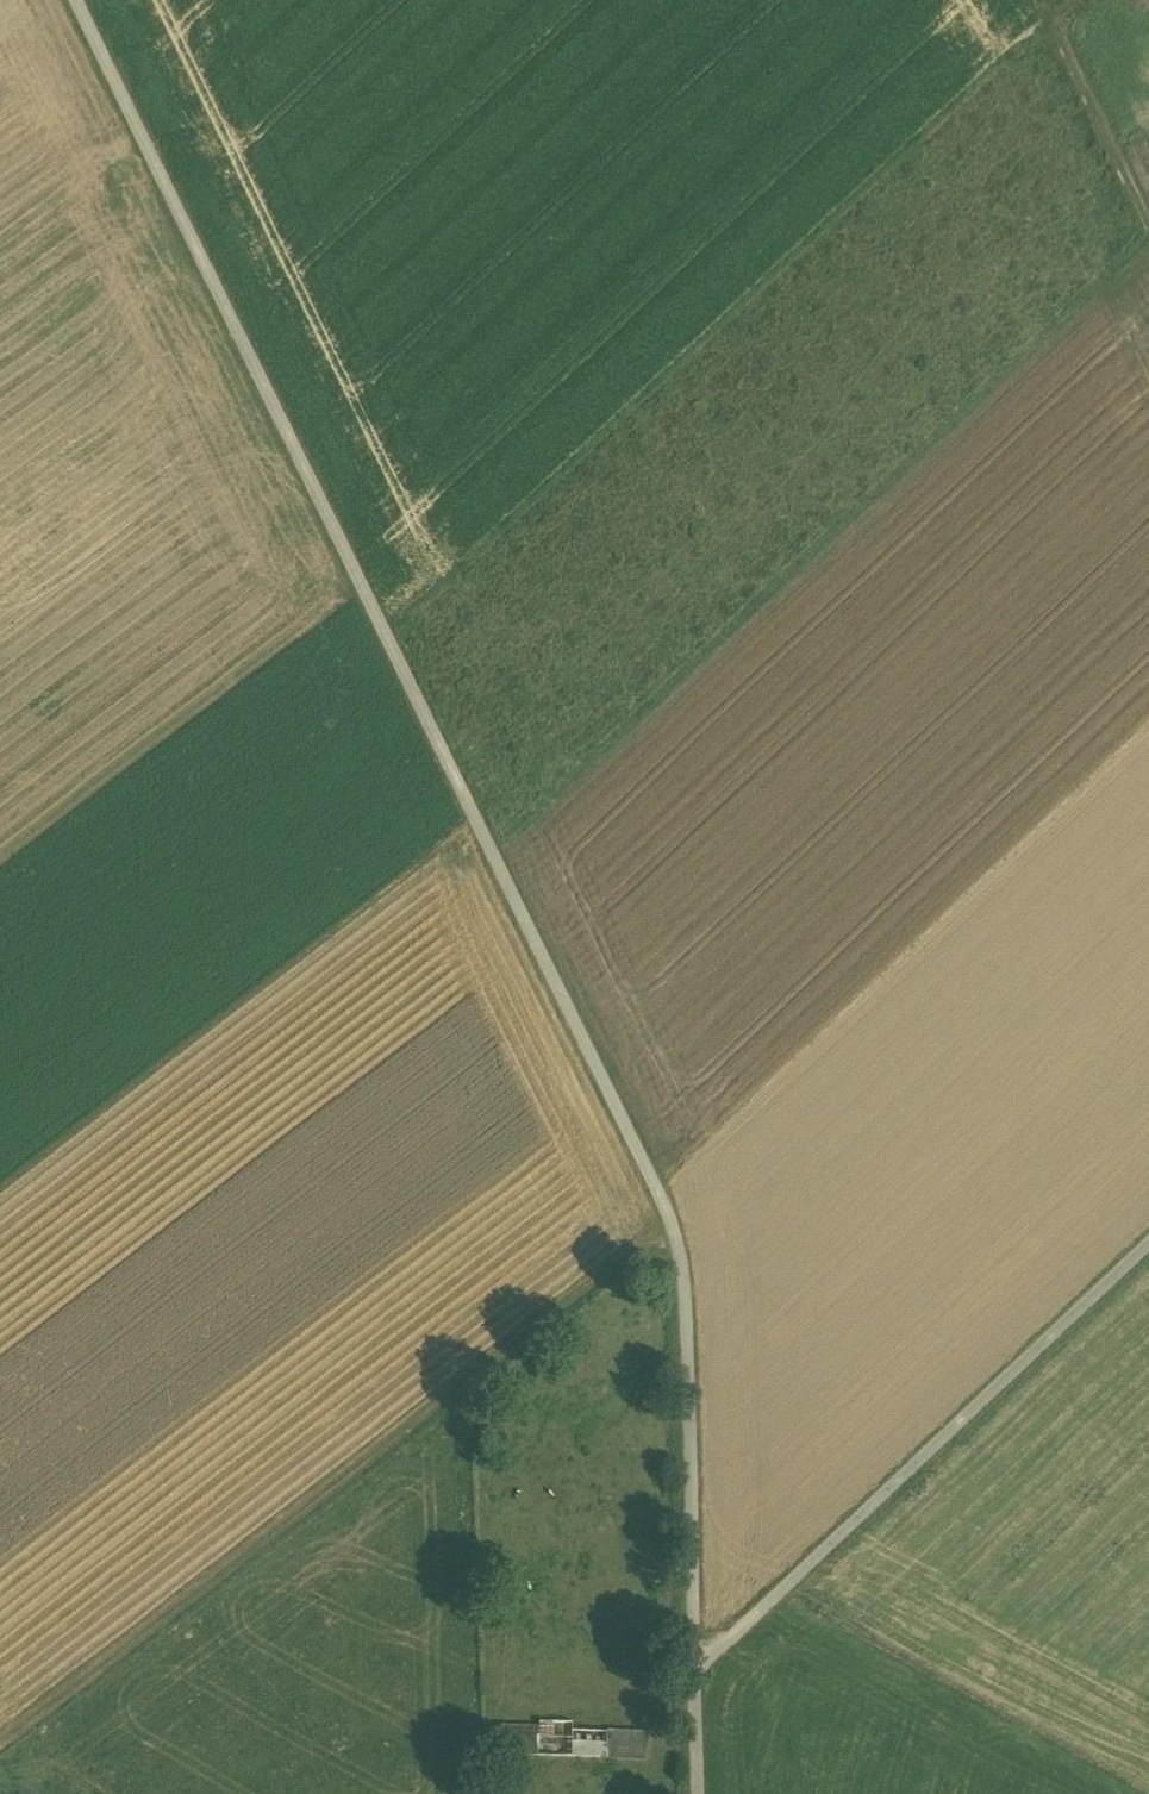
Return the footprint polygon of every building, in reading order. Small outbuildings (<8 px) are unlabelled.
[(645,1733),(572,1730),(572,1722),(538,1721),(538,1728),(500,1727),(499,1754),(643,1760),(645,1733)]
